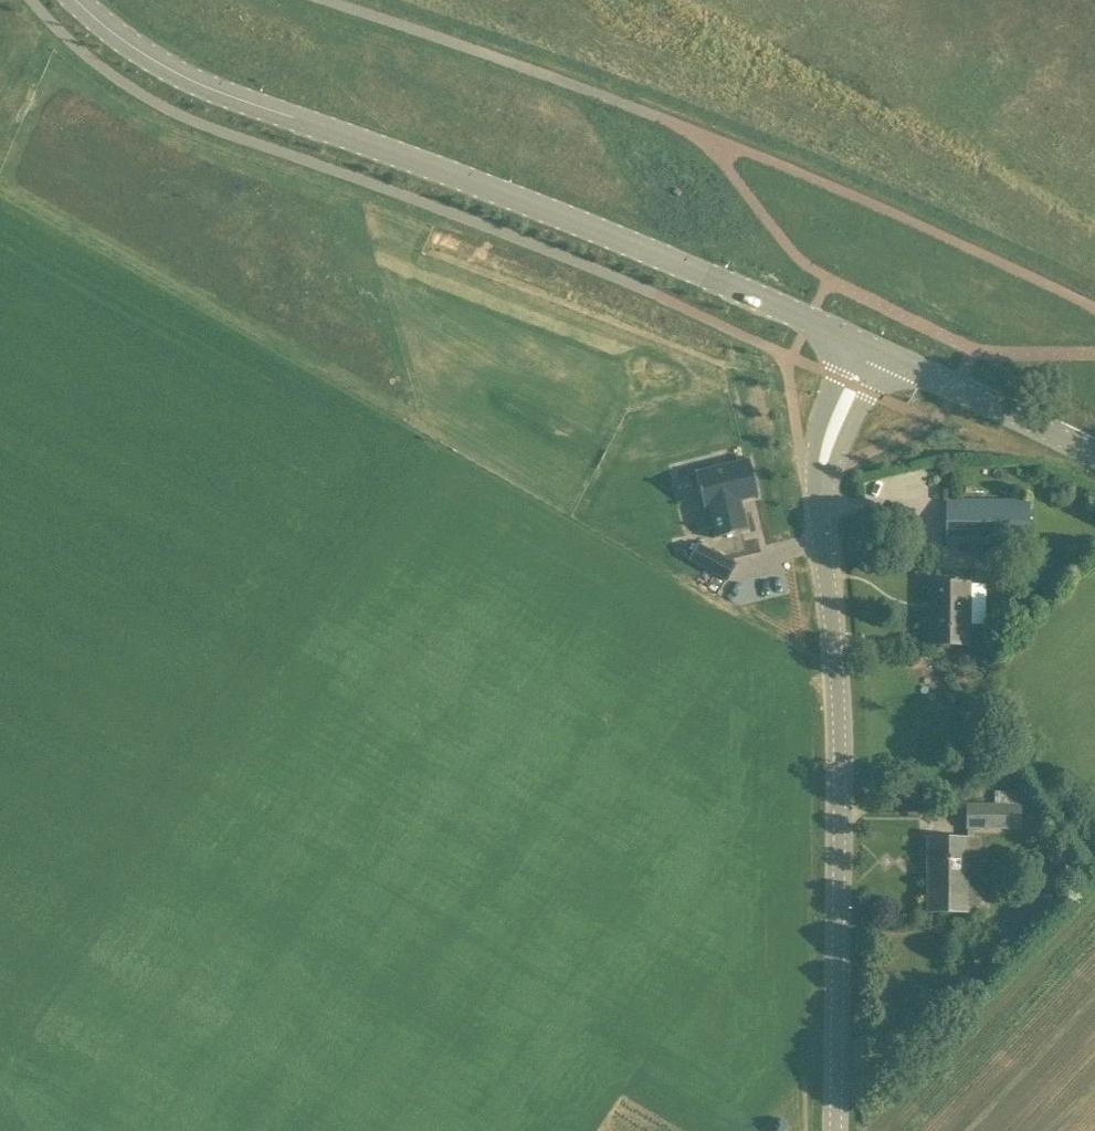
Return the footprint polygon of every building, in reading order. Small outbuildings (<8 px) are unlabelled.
[(748,466),(695,482),(706,519),(711,518),(720,546),(751,537),(742,509),(760,503),(748,466)] [(1030,544),(1030,524),(1031,502),(947,500),(946,542),(968,542),(1030,544)] [(690,559),(727,580),(736,564),(699,543),(690,559)] [(971,583),(937,582),(937,609),(929,609),(929,645),(970,646),(971,583)] [(1021,828),(1021,805),(966,805),(966,828),(1021,828)] [(968,838),(929,838),(929,839),(931,839),(931,867),(937,867),(937,877),(928,877),(928,911),(968,912),(968,838)]
